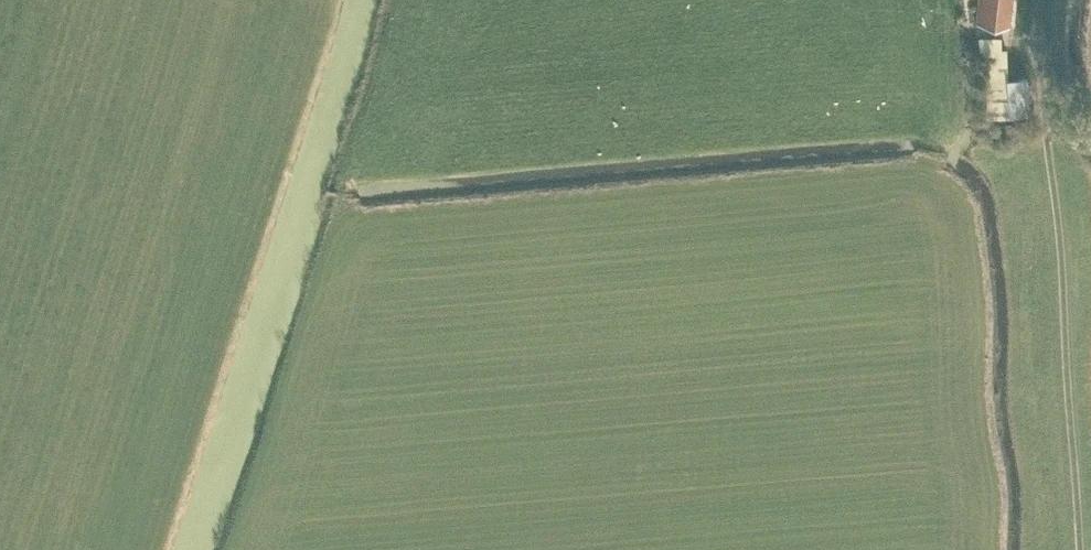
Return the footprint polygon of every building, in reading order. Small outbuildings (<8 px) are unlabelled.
[(975,22),(1008,26),(1011,0),(978,0),(975,22)] [(999,37),(978,37),(978,50),(982,49),(982,63),(987,63),(988,86),(1007,85),(1006,78),(1005,48),(1000,48),(999,37)] [(1008,104),(1030,103),(1027,76),(1006,78),(1007,85),(1008,101),(1008,104)]
